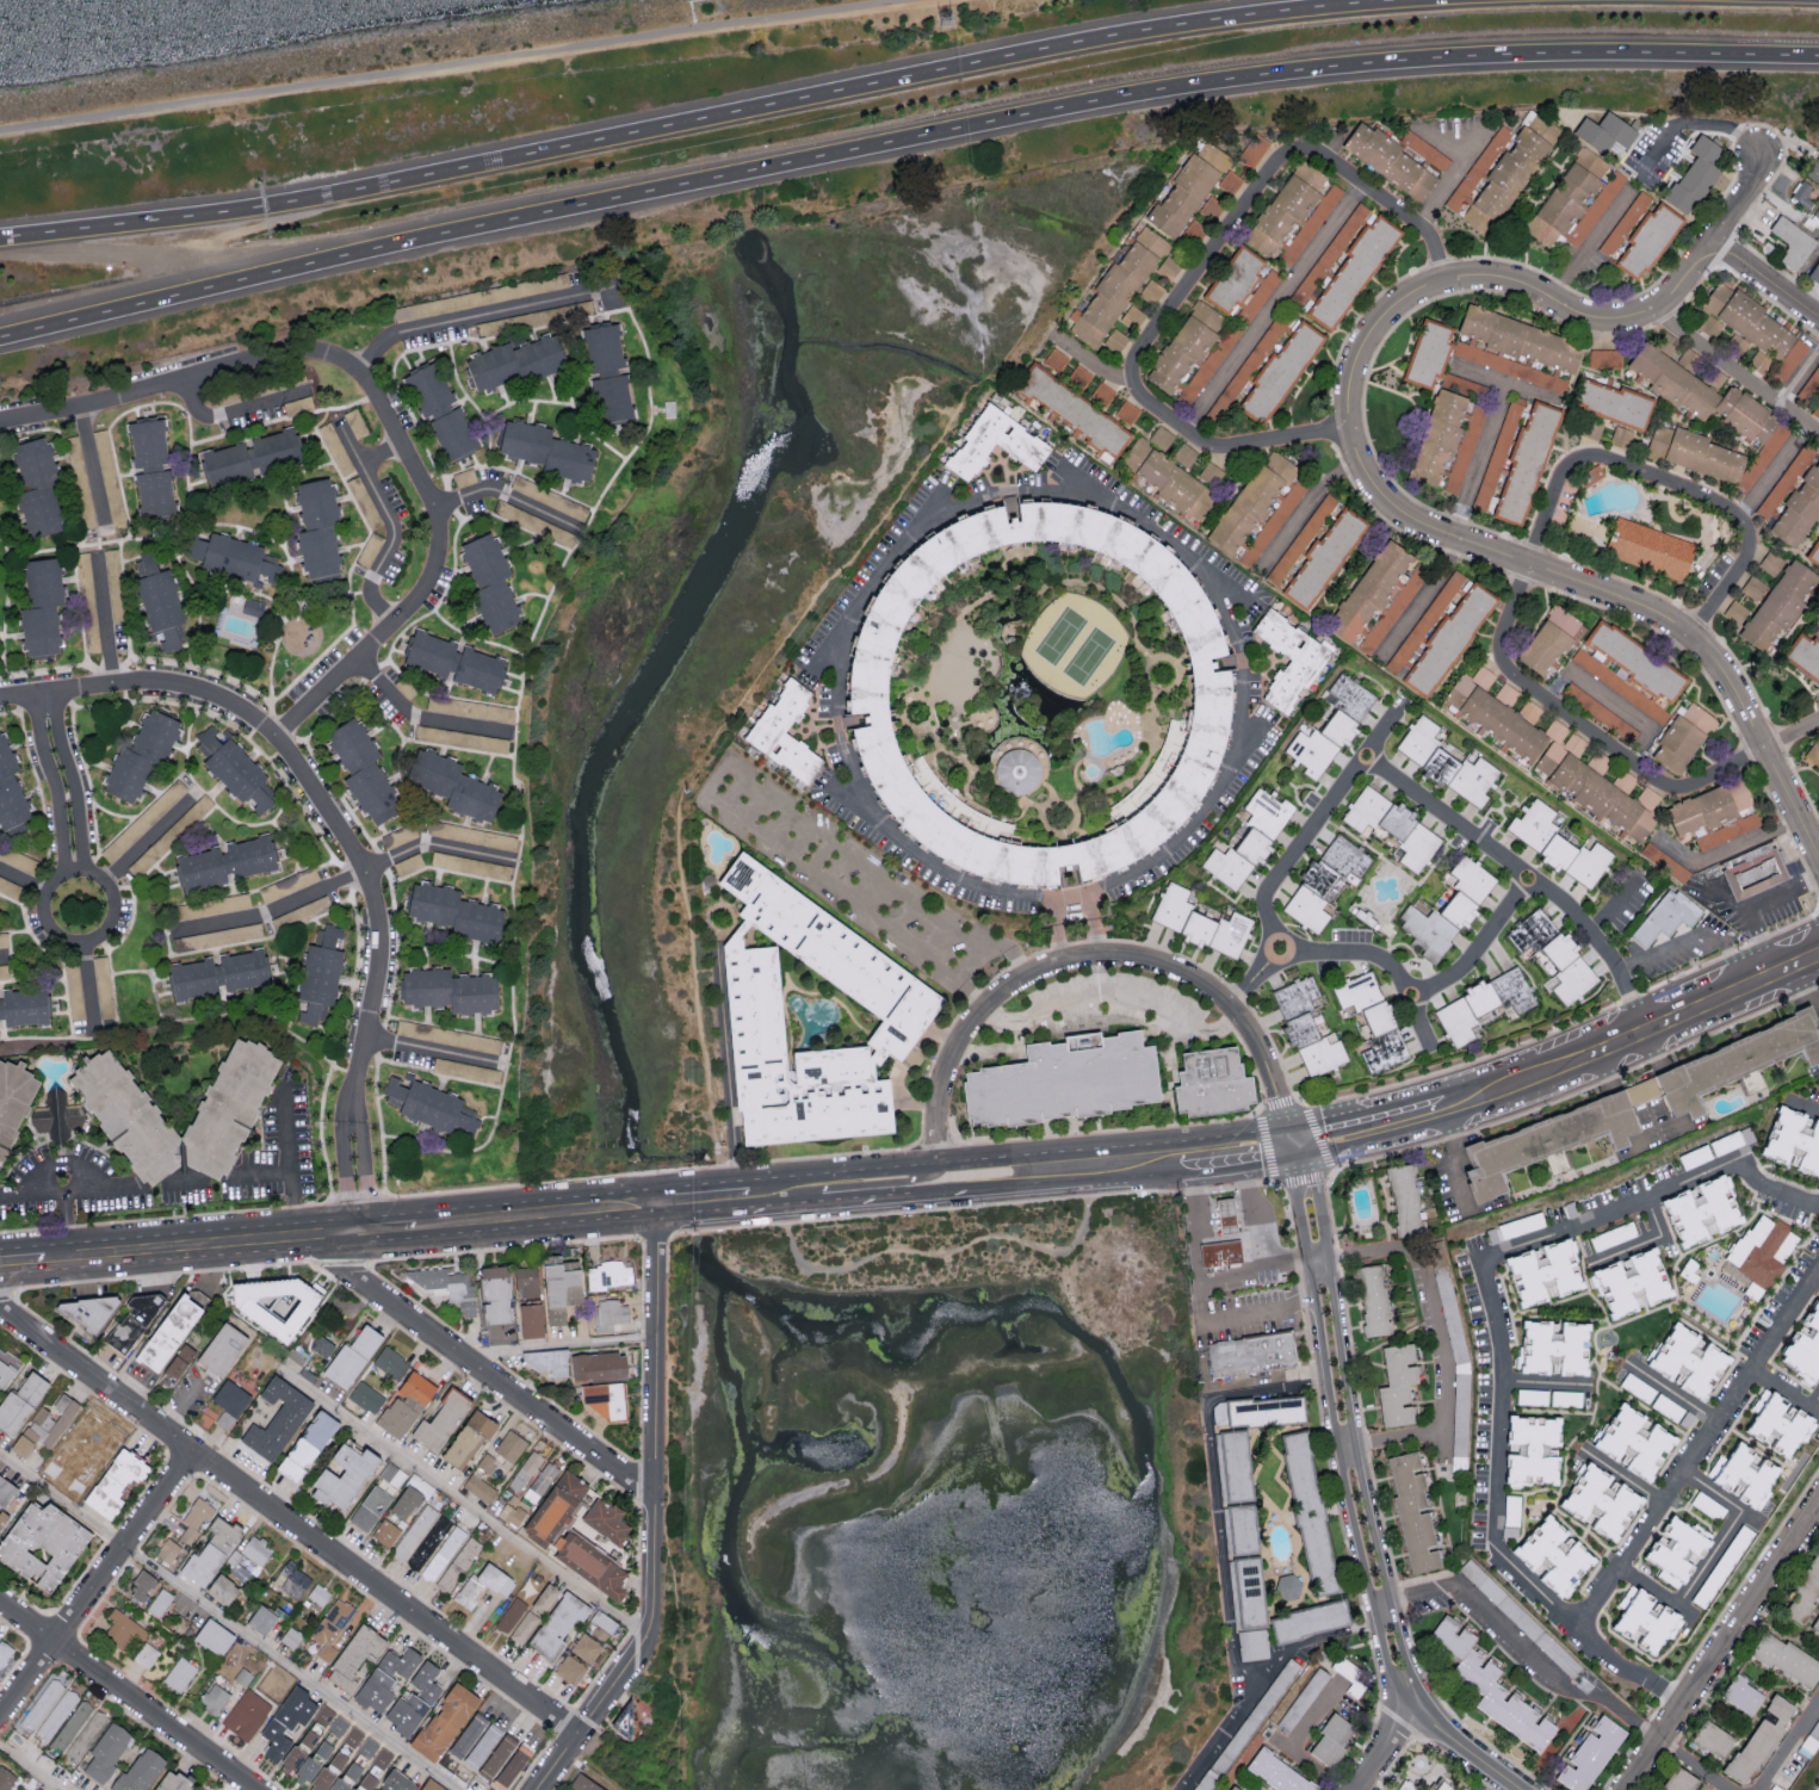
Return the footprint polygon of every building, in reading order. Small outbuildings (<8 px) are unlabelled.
[(1445,207),(1491,236),(1559,127),(1529,108),(1515,132),(1498,122),(1445,207)] [(1611,139),(1626,148),(1637,130),(1606,110),(1597,124),(1583,116),(1572,133),(1603,153),(1611,139)] [(1440,175),(1359,120),(1340,147),(1421,202),(1440,175)] [(1399,141),(1443,171),(1451,159),(1407,129),(1399,141)] [(1271,142),(1256,132),(1237,158),(1252,168),(1271,142)] [(1689,215),(1718,167),(1712,164),(1723,147),(1699,133),(1688,151),(1692,153),(1664,200),(1689,215)] [(1224,172),(1233,158),(1200,135),(1190,149),(1224,172)] [(1625,174),(1579,145),(1526,232),(1549,246),(1557,233),(1579,247),(1625,174)] [(1174,238),(1218,171),(1188,151),(1163,190),(1164,191),(1145,219),(1174,238)] [(1341,188),(1327,180),(1330,176),(1297,156),(1245,241),(1292,270),(1341,188)] [(1807,175),(1818,183),(1818,156),(1807,175)] [(1242,176),(1226,169),(1218,187),(1233,194),(1242,176)] [(1809,208),(1813,201),(1805,196),(1812,185),(1801,178),(1791,197),(1809,208)] [(1611,263),(1639,282),(1681,218),(1659,203),(1652,214),(1645,209),(1653,198),(1639,189),(1598,250),(1613,259),(1611,263)] [(1811,212),(1818,218),(1818,200),(1811,212)] [(1331,330),(1399,229),(1356,201),(1289,302),(1331,330)] [(1769,229),(1788,244),(1777,258),(1794,271),(1817,241),(1781,214),(1769,229)] [(1095,347),(1158,255),(1161,257),(1171,244),(1143,225),(1133,239),(1127,235),(1091,289),(1095,292),(1082,311),(1078,308),(1065,327),(1095,347)] [(1203,296),(1227,313),(1265,261),(1241,244),(1203,296)] [(1807,277),(1818,284),(1818,257),(1807,277)] [(1280,274),(1267,267),(1237,317),(1250,325),(1280,274)] [(1164,287),(1148,278),(1138,294),(1154,304),(1164,287)] [(1779,360),(1795,334),(1761,312),(1764,307),(1718,278),(1699,308),(1708,313),(1699,328),(1715,338),(1723,324),(1779,360)] [(1240,329),(1232,324),(1224,337),(1215,331),(1224,316),(1195,297),(1144,377),(1190,407),(1240,329)] [(1132,327),(1142,312),(1130,303),(1119,318),(1132,327)] [(1565,390),(1569,377),(1572,378),(1583,340),(1464,305),(1457,331),(1470,335),(1467,344),(1455,340),(1451,357),(1565,390)] [(1323,335),(1298,319),(1239,409),(1264,425),(1323,335)] [(1402,380),(1429,389),(1434,373),(1440,375),(1451,342),(1447,340),(1451,328),(1423,319),(1402,380)] [(581,328),(588,375),(590,375),(597,422),(632,417),(617,322),(581,328)] [(1128,337),(1113,326),(1103,342),(1118,352),(1128,337)] [(1679,340),(1663,329),(1652,345),(1669,356),(1679,340)] [(567,365),(556,332),(510,347),(508,341),(463,355),(476,394),(567,365)] [(1773,371),(1785,379),(1808,345),(1796,337),(1773,371)] [(1268,346),(1257,338),(1210,408),(1221,415),(1268,346)] [(1742,501),(1791,424),(1729,384),(1723,394),(1642,341),(1627,365),(1650,380),(1645,387),(1676,407),(1678,404),(1704,421),(1709,413),(1759,445),(1747,463),(1679,419),(1671,431),(1660,423),(1649,440),(1742,501)] [(1697,353),(1685,346),(1679,358),(1691,365),(1697,353)] [(1068,357),(1053,347),(1043,362),(1058,372),(1068,357)] [(1621,367),(1622,349),(1590,349),(1589,366),(1621,367)] [(401,376),(446,462),(479,445),(456,402),(456,403),(432,359),(401,376)] [(1795,394),(1811,405),(1807,410),(1818,419),(1818,361),(1795,394)] [(1082,390),(1093,375),(1077,363),(1066,379),(1082,390)] [(1016,388),(1115,454),(1130,432),(1031,366),(1016,388)] [(1726,375),(1717,369),(1708,382),(1717,388),(1726,375)] [(1483,401),(1488,388),(1445,370),(1440,383),(1483,401)] [(1642,428),(1651,399),(1622,390),(1621,393),(1582,380),(1573,405),(1642,428)] [(1116,392),(1100,381),(1088,396),(1104,408),(1116,392)] [(1486,407),(1473,404),(1470,414),(1463,412),(1468,397),(1436,387),(1407,477),(1436,486),(1440,473),(1447,476),(1442,490),(1458,495),(1486,407)] [(1524,399),(1510,394),(1472,507),(1486,511),(1524,399)] [(1114,415),(1131,425),(1140,409),(1123,399),(1114,415)] [(1495,517),(1522,526),(1559,410),(1531,402),(1495,517)] [(345,411),(354,438),(367,433),(358,407),(345,411)] [(943,466),(986,407),(1047,450),(1033,471),(991,441),(964,479),(943,466)] [(175,513),(168,465),(169,465),(162,417),(126,422),(133,470),(139,518),(175,513)] [(588,482),(595,446),(550,437),(552,427),(502,418),(495,454),(542,464),(541,472),(588,482)] [(1598,440),(1603,423),(1589,420),(1584,436),(1598,440)] [(338,476),(352,470),(333,421),(318,426),(338,476)] [(1175,435),(1158,425),(1149,441),(1166,451),(1175,435)] [(1610,444),(1628,449),(1633,430),(1614,425),(1610,444)] [(298,466),(293,430),(246,436),(247,442),(199,449),(205,488),(256,481),(255,472),(298,466)] [(65,530),(45,436),(6,444),(26,538),(65,530)] [(1198,522),(1217,494),(1137,437),(1118,465),(1198,522)] [(1188,468),(1198,453),(1182,441),(1171,457),(1188,468)] [(1803,441),(1755,513),(1772,524),(1768,530),(1795,548),(1818,513),(1818,452),(1803,441)] [(1206,538),(1236,558),(1236,559),(1252,569),(1311,476),(1271,450),(1262,464),(1256,460),(1206,538)] [(1224,472),(1208,460),(1197,475),(1213,487),(1224,472)] [(1576,478),(1582,488),(1604,474),(1598,464),(1576,478)] [(452,474),(457,487),(476,481),(471,468),(452,474)] [(589,508),(517,473),(510,486),(583,521),(589,508)] [(346,480),(369,529),(382,524),(359,474),(346,480)] [(344,586),(331,524),(340,523),(330,476),(293,483),(302,530),(295,531),(308,594),(344,586)] [(1265,577),(1277,586),(1338,500),(1327,492),(1265,577)] [(494,511),(568,546),(574,533),(500,499),(494,511)] [(858,623),(872,595),(890,570),(911,549),(935,529),(963,516),(994,506),(1000,504),(1003,521),(1007,521),(1007,516),(1011,516),(1013,520),(1016,520),(1015,502),(1022,501),(1050,501),(1082,506),(1112,515),(1138,529),(1155,541),(1165,551),(1177,563),(1187,576),(1202,597),(1209,612),(1215,626),(1221,643),(1224,654),(1206,658),(1206,662),(1211,661),(1212,667),(1207,667),(1208,671),(1226,668),(1227,687),(1226,717),(1223,735),(1219,750),(1212,769),(1205,785),(1196,799),(1186,812),(1175,826),(1163,837),(1149,848),(1136,857),(1120,866),(1105,872),(1077,880),(1074,862),(1066,863),(1068,869),(1060,869),(1060,865),(1053,866),(1056,884),(1038,885),(1021,884),(1003,881),(986,878),(970,873),(940,857),(926,849),(911,838),(901,826),(889,815),(879,801),(870,787),(862,773),(856,756),(849,729),(866,725),(866,721),(860,721),(859,716),(865,714),(865,712),(846,713),(843,689),(848,655),(858,623)] [(1285,597),(1308,611),(1364,519),(1341,505),(1285,597)] [(1696,542),(1617,517),(1605,555),(1683,581),(1696,542)] [(488,636),(523,620),(504,578),(511,575),(491,530),(457,545),(476,587),(468,591),(488,636)] [(256,587),(259,577),(278,582),(284,561),(261,554),(263,547),(209,531),(206,540),(191,536),(185,556),(199,560),(197,570),(256,587)] [(383,537),(370,531),(356,562),(370,568),(383,537)] [(1412,555),(1384,537),(1327,628),(1354,645),(1412,555)] [(1806,557),(1818,566),(1818,538),(1806,557)] [(170,568),(157,570),(153,550),(135,554),(140,578),(135,579),(146,633),(158,630),(163,651),(184,646),(179,623),(182,622),(170,568)] [(58,653),(56,605),(61,605),(59,557),(23,559),(25,608),(20,608),(22,655),(58,653)] [(1737,635),(1761,652),(1778,628),(1784,632),(1806,601),(1799,596),(1815,573),(1792,557),(1737,635)] [(1367,655),(1431,571),(1419,562),(1379,615),(1375,612),(1368,621),(1369,622),(1360,633),(1365,637),(1357,647),(1367,655)] [(1385,669),(1428,697),(1495,596),(1452,568),(1385,669)] [(263,601),(244,598),(241,613),(260,616),(263,601)] [(1518,661),(1547,679),(1581,620),(1552,603),(1518,661)] [(1270,611),(1328,652),(1287,710),(1262,692),(1283,661),(1251,637),(1270,611)] [(1664,722),(1671,711),(1602,668),(1606,661),(1671,702),(1687,676),(1598,620),(1586,640),(1597,647),(1591,656),(1578,647),(1569,662),(1664,722)] [(401,665),(448,677),(447,681),(496,694),(505,659),(458,646),(459,642),(410,629),(401,665)] [(1811,639),(1811,640),(1800,633),(1783,660),(1818,683),(1818,644),(1811,639)] [(1442,701),(1533,761),(1549,736),(1532,725),(1542,709),(1527,698),(1517,713),(1485,691),(1496,675),(1480,664),(1471,678),(1462,671),(1442,701)] [(1376,695),(1341,671),(1323,697),(1359,721),(1376,695)] [(803,786),(741,739),(786,677),(813,696),(786,733),(822,760),(803,786)] [(1636,731),(1570,681),(1562,692),(1628,742),(1636,731)] [(1512,706),(1520,691),(1502,682),(1494,697),(1512,706)] [(1650,758),(1679,776),(1716,718),(1690,702),(1681,716),(1675,712),(1656,743),(1659,744),(1650,758)] [(487,717),(512,721),(514,708),(489,704),(487,717)] [(121,746),(99,788),(132,805),(153,765),(159,768),(182,725),(149,707),(127,749),(121,746)] [(1315,781),(1341,743),(1345,745),(1359,724),(1335,708),(1319,731),(1303,721),(1283,750),(1306,766),(1301,772),(1315,781)] [(1396,748),(1424,766),(1421,771),(1478,808),(1492,785),(1490,784),(1499,770),(1478,756),(1473,764),(1463,758),(1462,761),(1430,740),(1440,725),(1419,712),(1396,748)] [(400,810),(374,759),(378,757),(356,715),(323,732),(346,776),(344,777),(369,826),(400,810)] [(1638,847),(1658,814),(1652,810),(1661,795),(1644,785),(1637,797),(1577,760),(1588,742),(1570,731),(1570,729),(1552,718),(1544,732),(1553,738),(1535,767),(1548,774),(1543,782),(1620,829),(1617,834),(1638,847)] [(509,737),(415,726),(413,740),(507,752),(509,737)] [(223,730),(217,736),(210,727),(192,742),(205,758),(202,761),(237,804),(248,795),(255,804),(252,807),(259,815),(280,798),(223,730)] [(32,817),(13,772),(18,770),(0,729),(0,830),(32,817)] [(1803,757),(1818,768),(1818,734),(1803,757)] [(490,822),(502,792),(469,776),(467,776),(460,773),(461,763),(445,757),(443,756),(428,750),(414,748),(412,755),(411,764),(406,776),(405,782),(437,796),(446,797),(444,808),(460,815),(466,815),(476,820),(490,822)] [(1015,750),(1020,750),(1026,751),(1032,754),(1035,757),(1039,763),(1040,768),(1041,774),(1040,780),(1038,785),(1033,789),(1028,793),(1023,795),(1017,795),(1013,794),(1008,793),(1003,789),(1000,786),(997,781),(996,776),(995,772),(996,766),(998,761),(1001,757),(1004,754),(1009,751),(1015,750)] [(1753,805),(1741,776),(1665,807),(1676,836),(1753,805)] [(1340,820),(1359,833),(1367,821),(1406,847),(1397,861),(1417,874),(1441,838),(1411,819),(1415,814),(1397,802),(1395,804),(1364,784),(1340,820)] [(1294,808),(1272,792),(1270,795),(1257,786),(1242,807),(1251,814),(1245,821),(1272,840),(1294,808)] [(1590,888),(1613,853),(1594,841),(1587,852),(1546,826),(1556,811),(1534,797),(1528,807),(1523,805),(1507,830),(1543,854),(1540,860),(1556,870),(1558,867),(1590,888)] [(1761,827),(1756,812),(1741,818),(1739,814),(1679,836),(1681,842),(1695,836),(1700,849),(1761,827)] [(513,850),(516,836),(432,820),(428,841),(448,845),(450,838),(513,850)] [(418,836),(414,825),(400,829),(404,841),(418,836)] [(1234,891),(1256,861),(1260,864),(1274,845),(1247,826),(1226,856),(1213,846),(1200,865),(1234,891)] [(1280,911),(1318,934),(1330,915),(1317,907),(1338,874),(1355,885),(1372,857),(1335,833),(1317,861),(1313,859),(1280,911)] [(174,856),(179,891),(228,883),(227,877),(274,869),(269,836),(221,843),(222,848),(174,856)] [(1682,884),(1691,872),(1647,840),(1639,852),(1682,884)] [(1776,843),(1778,851),(1782,850),(1795,881),(1769,892),(1740,905),(1722,865),(1769,844),(1774,843),(1776,842),(1776,843)] [(424,865),(418,852),(393,863),(399,876),(424,865)] [(509,878),(511,864),(432,852),(430,866),(509,878)] [(944,997),(737,852),(715,883),(743,903),(734,914),(740,918),(722,944),(732,1108),(739,1113),(741,1145),(891,1135),(887,1079),(872,1080),(872,1065),(877,1065),(885,1053),(898,1062),(944,997)] [(1496,879),(1464,854),(1450,872),(1461,880),(1437,911),(1463,930),(1480,908),(1476,906),(1496,879)] [(0,876),(0,892),(18,900),(24,887),(0,876)] [(1236,958),(1252,919),(1231,910),(1227,921),(1218,917),(1216,921),(1189,910),(1192,904),(1183,900),(1188,889),(1167,880),(1150,920),(1183,933),(1180,940),(1198,947),(1200,944),(1236,958)] [(496,944),(502,908),(458,900),(460,891),(410,882),(404,918),(450,926),(449,935),(496,944)] [(1702,912),(1670,885),(1628,935),(1645,948),(1660,930),(1668,936),(1682,920),(1690,927),(1702,912)] [(293,921),(331,907),(327,895),(302,904),(304,908),(290,913),(293,921)] [(1426,916),(1408,903),(1395,920),(1414,935),(1407,944),(1433,964),(1459,930),(1431,909),(1426,916)] [(1599,980),(1576,951),(1578,949),(1565,933),(1561,936),(1538,907),(1504,934),(1520,953),(1532,943),(1556,972),(1544,982),(1564,1008),(1599,980)] [(293,998),(303,1001),(299,1020),(326,1026),(342,951),(334,949),(336,938),(342,939),(344,928),(320,922),(315,946),(305,943),(293,998)] [(263,937),(261,923),(193,934),(193,936),(175,939),(177,951),(263,937)] [(171,1001),(220,994),(219,992),(269,984),(264,949),(215,956),(215,958),(165,965),(171,1001)] [(93,957),(98,1018),(113,1017),(108,955),(93,957)] [(84,1019),(78,962),(64,963),(70,1021),(84,1019)] [(1502,1006),(1510,1002),(1515,1014),(1535,1006),(1519,966),(1491,977),(1502,1006)] [(400,971),(402,1007),(449,1005),(449,1013),(497,1011),(496,974),(449,976),(449,968),(400,971)] [(1409,1059),(1388,1002),(1384,1004),(1372,971),(1331,986),(1340,1008),(1356,1002),(1370,1039),(1357,1044),(1368,1074),(1409,1059)] [(1319,996),(1311,975),(1271,991),(1283,1020),(1312,1007),(1309,1000),(1319,996)] [(1435,1009),(1452,1047),(1482,1033),(1474,1017),(1497,1006),(1484,979),(1462,989),(1465,995),(1435,1009)] [(49,1024),(47,989),(0,991),(0,1026),(49,1024)] [(1807,1067),(1818,1062),(1818,1025),(1816,1026),(1811,1012),(1621,1084),(1630,1107),(1662,1095),(1671,1118),(1686,1112),(1689,1120),(1704,1114),(1696,1091),(1801,1051),(1807,1067)] [(499,1054),(502,1040),(423,1023),(420,1037),(499,1054)] [(1144,1033),(1146,1049),(1158,1048),(1161,1066),(1165,1104),(1136,1109),(1136,1111),(1120,1114),(1114,1115),(1114,1116),(1079,1121),(1048,1125),(1010,1129),(1008,1129),(990,1132),(990,1127),(976,1129),(972,1129),(965,1077),(976,1076),(982,1074),(982,1072),(1015,1069),(1032,1066),(1029,1048),(1047,1046),(1052,1046),(1052,1048),(1069,1046),(1068,1040),(1103,1036),(1105,1041),(1120,1039),(1120,1035),(1144,1033)] [(69,1082),(76,1076),(75,1072),(85,1066),(81,1060),(86,1057),(89,1061),(99,1055),(101,1058),(109,1052),(125,1073),(128,1071),(135,1079),(132,1082),(142,1095),(144,1094),(151,1102),(149,1104),(153,1109),(155,1108),(161,1115),(160,1117),(182,1141),(190,1128),(192,1128),(200,1114),(197,1113),(202,1103),(205,1104),(208,1100),(205,1098),(210,1088),(212,1090),(221,1076),(218,1073),(222,1064),(225,1065),(237,1041),(247,1045),(248,1042),(256,1047),(259,1045),(267,1049),(266,1052),(274,1057),(273,1059),(281,1064),(270,1089),(272,1090),(267,1100),(265,1098),(258,1113),(259,1114),(253,1127),(259,1136),(250,1133),(243,1145),(242,1142),(234,1157),(236,1158),(227,1178),(223,1176),(218,1183),(190,1169),(186,1179),(178,1170),(169,1176),(153,1189),(147,1183),(143,1185),(131,1167),(132,1166),(123,1153),(120,1156),(99,1127),(101,1125),(92,1111),(89,1114),(83,1105),(86,1103),(69,1082)] [(1243,1066),(1246,1066),(1248,1082),(1256,1080),(1260,1103),(1250,1103),(1252,1114),(1193,1121),(1190,1121),(1190,1116),(1181,1116),(1177,1090),(1183,1089),(1182,1076),(1188,1074),(1187,1066),(1186,1057),(1193,1055),(1240,1049),(1243,1066)] [(432,1071),(498,1084),(501,1070),(435,1057),(432,1071)] [(2,1164),(0,1163),(0,1062),(5,1065),(6,1063),(17,1069),(19,1063),(25,1065),(23,1071),(33,1077),(32,1079),(41,1084),(29,1108),(31,1110),(26,1117),(24,1117),(17,1131),(18,1133),(11,1146),(16,1156),(10,1152),(2,1164)] [(450,1132),(452,1126),(473,1133),(480,1112),(461,1105),(463,1097),(403,1077),(402,1079),(390,1076),(382,1101),(399,1107),(396,1115),(450,1132)] [(47,1106),(29,1108),(32,1132),(50,1130),(51,1143),(71,1141),(70,1128),(83,1127),(80,1103),(64,1105),(62,1087),(46,1090),(47,1106)] [(1465,1143),(1473,1168),(1463,1171),(1473,1203),(1507,1193),(1500,1168),(1607,1136),(1611,1150),(1627,1146),(1624,1137),(1636,1133),(1624,1094),(1465,1143)] [(1786,1164),(1791,1147),(1802,1151),(1796,1169),(1818,1177),(1818,1122),(1812,1120),(1812,1118),(1777,1106),(1761,1156),(1786,1164)] [(1387,1167),(1397,1237),(1422,1234),(1412,1164),(1387,1167)] [(1679,1249),(1707,1239),(1703,1227),(1713,1224),(1715,1232),(1740,1223),(1724,1176),(1662,1197),(1679,1249)] [(1232,1234),(1215,1235),(1213,1209),(1212,1202),(1230,1200),(1230,1208),(1232,1234)] [(1768,1289),(1799,1234),(1756,1210),(1728,1260),(1738,1266),(1735,1270),(1768,1289)] [(1519,1308),(1546,1301),(1544,1289),(1553,1287),(1555,1295),(1581,1289),(1570,1241),(1504,1256),(1509,1275),(1517,1274),(1520,1289),(1515,1290),(1519,1308)] [(1246,1266),(1205,1271),(1202,1246),(1244,1243),(1246,1266)] [(1608,1320),(1638,1310),(1636,1302),(1644,1299),(1646,1304),(1671,1296),(1656,1249),(1591,1269),(1608,1320)] [(545,1324),(565,1323),(564,1303),(580,1302),(578,1259),(560,1260),(559,1252),(542,1253),(545,1324)] [(599,1261),(599,1267),(587,1268),(588,1288),(632,1286),(631,1260),(599,1261)] [(510,1321),(507,1263),(479,1265),(481,1300),(482,1300),(483,1322),(510,1321)] [(1389,1334),(1381,1264),(1356,1267),(1363,1337),(1389,1334)] [(410,1269),(412,1287),(446,1285),(448,1304),(459,1304),(460,1316),(475,1315),(473,1283),(468,1283),(468,1271),(446,1273),(446,1266),(410,1269)] [(515,1267),(517,1298),(538,1297),(537,1266),(515,1267)] [(287,1342),(321,1290),(294,1272),(230,1279),(233,1306),(287,1342)] [(1743,1292),(1757,1299),(1763,1288),(1749,1280),(1743,1292)] [(182,1289),(134,1357),(138,1361),(140,1359),(156,1371),(203,1307),(186,1295),(187,1293),(182,1289)] [(1818,1376),(1818,1291),(1776,1359),(1814,1383),(1818,1376)] [(103,1340),(117,1321),(119,1323),(131,1307),(125,1302),(131,1295),(157,1292),(166,1297),(123,1355),(103,1340)] [(58,1301),(76,1300),(76,1297),(116,1294),(116,1295),(119,1299),(93,1334),(83,1328),(86,1326),(67,1312),(66,1314),(55,1307),(58,1301)] [(629,1321),(628,1299),(595,1301),(597,1333),(613,1332),(613,1322),(629,1321)] [(541,1302),(519,1302),(519,1336),(541,1335),(541,1302)] [(196,1358),(224,1319),(248,1337),(219,1376),(196,1358)] [(1703,1399),(1731,1355),(1673,1319),(1645,1362),(1669,1378),(1679,1363),(1687,1368),(1677,1383),(1703,1399)] [(1586,1375),(1588,1324),(1559,1322),(1520,1321),(1518,1373),(1547,1374),(1548,1356),(1559,1356),(1558,1373),(1586,1375)] [(341,1341),(320,1372),(345,1388),(381,1334),(363,1322),(347,1345),(341,1341)] [(1268,1374),(1214,1381),(1212,1357),(1209,1348),(1267,1339),(1297,1336),(1300,1356),(1301,1369),(1268,1374)] [(164,1371),(178,1380),(195,1350),(181,1341),(164,1371)] [(1412,1422),(1408,1384),(1417,1383),(1415,1363),(1412,1343),(1381,1347),(1386,1387),(1377,1388),(1381,1426),(1412,1422)] [(372,1363),(398,1381),(410,1363),(384,1345),(372,1363)] [(549,1375),(567,1375),(566,1348),(525,1349),(526,1368),(549,1367),(549,1375)] [(23,1362),(0,1393),(0,1350),(4,1352),(6,1350),(23,1362)] [(625,1351),(571,1352),(571,1379),(625,1379),(625,1351)] [(433,1381),(406,1368),(377,1426),(404,1440),(433,1381)] [(11,1437),(0,1428),(0,1403),(10,1389),(14,1393),(32,1369),(49,1383),(11,1437)] [(271,1461),(312,1400),(271,1373),(257,1393),(271,1403),(276,1395),(282,1400),(262,1429),(251,1421),(239,1439),(271,1461)] [(210,1400),(225,1377),(253,1396),(227,1431),(214,1422),(222,1411),(223,1411),(223,1410),(210,1400)] [(348,1396),(374,1414),(386,1398),(360,1379),(348,1396)] [(604,1421),(623,1421),(623,1381),(581,1382),(582,1407),(603,1406),(604,1421)] [(427,1421),(420,1417),(409,1434),(436,1451),(470,1399),(450,1386),(427,1421)] [(1744,1429),(1787,1457),(1799,1437),(1805,1441),(1818,1421),(1765,1386),(1749,1409),(1755,1412),(1744,1429)] [(7,1449),(41,1404),(50,1411),(47,1417),(54,1422),(61,1412),(54,1406),(62,1394),(70,1399),(80,1405),(79,1406),(82,1408),(55,1448),(51,1445),(48,1450),(37,1442),(24,1461),(7,1449)] [(1227,1424),(1303,1419),(1302,1395),(1226,1400),(1227,1424)] [(1648,1480),(1676,1436),(1619,1400),(1591,1443),(1616,1458),(1626,1443),(1633,1447),(1623,1463),(1648,1480)] [(461,1470),(494,1421),(472,1406),(439,1455),(461,1470)] [(276,1467),(295,1481),(336,1420),(317,1407),(276,1467)] [(1558,1414),(1507,1414),(1507,1442),(1516,1442),(1516,1451),(1504,1451),(1505,1483),(1557,1483),(1557,1446),(1559,1446),(1558,1414)] [(86,1426),(99,1435),(101,1431),(109,1437),(92,1460),(73,1445),(86,1426)] [(485,1451),(476,1464),(490,1474),(498,1463),(508,1470),(527,1441),(508,1428),(490,1455),(485,1451)] [(1244,1429),(1221,1431),(1226,1501),(1250,1499),(1244,1429)] [(1280,1433),(1310,1595),(1335,1591),(1306,1429),(1280,1433)] [(377,1455),(361,1445),(357,1451),(339,1439),(327,1457),(342,1466),(336,1475),(322,1466),(305,1492),(322,1503),(325,1498),(342,1509),(377,1455)] [(1705,1479),(1759,1507),(1781,1464),(1735,1440),(1726,1457),(1718,1453),(1705,1479)] [(81,1499),(108,1519),(122,1500),(115,1495),(129,1475),(138,1481),(149,1465),(120,1445),(81,1499)] [(520,1493),(542,1455),(530,1448),(508,1486),(520,1493)] [(1408,1572),(1440,1566),(1437,1546),(1435,1546),(1428,1507),(1427,1507),(1421,1471),(1412,1473),(1411,1467),(1419,1465),(1416,1449),(1386,1455),(1408,1572)] [(1465,1466),(1466,1455),(1452,1455),(1452,1465),(1465,1466)] [(559,1468),(546,1460),(523,1496),(535,1504),(559,1468)] [(1615,1541),(1642,1496),(1618,1481),(1619,1480),(1585,1460),(1559,1504),(1582,1518),(1591,1502),(1601,1509),(1590,1526),(1615,1541)] [(407,1474),(389,1461),(379,1475),(398,1488),(407,1474)] [(523,1526),(557,1548),(551,1556),(618,1601),(625,1589),(619,1585),(628,1571),(564,1529),(583,1501),(579,1499),(589,1484),(563,1467),(523,1526)] [(461,1487),(489,1502),(497,1488),(468,1472),(461,1487)] [(0,1474),(0,1505),(5,1507),(17,1483),(0,1474)] [(348,1519),(366,1532),(392,1496),(373,1483),(348,1519)] [(389,1509),(405,1520),(423,1495),(407,1484),(389,1509)] [(618,1518),(623,1511),(598,1493),(579,1518),(616,1544),(629,1526),(618,1518)] [(186,1524),(178,1538),(191,1546),(200,1531),(196,1529),(203,1518),(207,1521),(215,1507),(196,1496),(181,1521),(186,1524)] [(496,1514),(516,1527),(525,1513),(506,1500),(496,1514)] [(49,1594),(0,1560),(0,1542),(29,1501),(39,1509),(49,1501),(92,1534),(49,1594)] [(452,1520),(424,1503),(392,1555),(419,1572),(452,1520)] [(1228,1505),(1231,1553),(1255,1552),(1252,1503),(1228,1505)] [(1510,1550),(1530,1569),(1543,1555),(1551,1563),(1539,1575),(1562,1597),(1597,1560),(1546,1512),(1510,1550)] [(1710,1538),(1669,1513),(1659,1530),(1671,1538),(1669,1541),(1657,1534),(1643,1556),(1660,1567),(1655,1574),(1679,1588),(1695,1561),(1696,1562),(1710,1538)] [(242,1530),(217,1514),(210,1526),(215,1529),(208,1539),(228,1552),(242,1530)] [(389,1548),(401,1529),(383,1518),(371,1537),(389,1548)] [(450,1591),(480,1542),(453,1524),(421,1575),(432,1582),(433,1581),(450,1591)] [(240,1553),(263,1565),(273,1545),(250,1533),(240,1553)] [(155,1554),(170,1564),(181,1547),(166,1537),(155,1554)] [(205,1586),(225,1551),(204,1540),(196,1555),(189,1551),(178,1571),(205,1586)] [(1801,1623),(1818,1594),(1818,1550),(1818,1549),(1780,1610),(1801,1623)] [(1258,1556),(1232,1558),(1238,1627),(1264,1624),(1258,1556)] [(313,1577),(287,1560),(272,1582),(298,1599),(313,1577)] [(487,1584),(504,1595),(514,1579),(485,1561),(476,1576),(469,1572),(451,1602),(469,1613),(487,1584)] [(157,1579),(141,1568),(131,1582),(137,1586),(130,1596),(146,1607),(152,1599),(146,1594),(157,1579)] [(1304,1584),(1290,1570),(1273,1588),(1287,1602),(1304,1584)] [(205,1589),(225,1604),(238,1586),(217,1571),(205,1589)] [(558,1589),(547,1581),(530,1606),(542,1614),(558,1589)] [(307,1596),(322,1606),(331,1592),(316,1582),(307,1596)] [(1654,1654),(1665,1634),(1672,1639),(1685,1617),(1629,1583),(1616,1606),(1620,1609),(1610,1627),(1654,1654)] [(174,1595),(162,1587),(147,1609),(159,1617),(174,1595)] [(576,1617),(581,1620),(590,1606),(563,1589),(528,1645),(549,1658),(576,1617)] [(332,1646),(354,1607),(334,1595),(310,1638),(321,1644),(315,1654),(330,1662),(337,1649),(332,1646)] [(506,1634),(527,1604),(515,1596),(494,1625),(506,1634)] [(1269,1614),(1274,1639),(1348,1624),(1343,1600),(1269,1614)] [(245,1622),(264,1634),(276,1613),(257,1602),(245,1622)] [(147,1630),(113,1606),(106,1616),(112,1620),(102,1635),(129,1654),(147,1630)] [(508,1635),(521,1644),(539,1617),(527,1608),(508,1635)] [(589,1619),(597,1623),(591,1634),(605,1641),(617,1620),(595,1608),(589,1619)] [(1809,1627),(1818,1633),(1818,1610),(1809,1627)] [(1540,1749),(1556,1725),(1539,1714),(1540,1712),(1507,1691),(1508,1689),(1493,1680),(1500,1668),(1483,1658),(1484,1656),(1469,1647),(1476,1635),(1459,1624),(1460,1623),(1442,1612),(1425,1638),(1461,1661),(1452,1675),(1481,1693),(1472,1706),(1540,1749)] [(193,1636),(219,1655),(234,1635),(207,1616),(193,1636)] [(382,1637),(361,1622),(324,1677),(348,1693),(358,1679),(355,1677),(382,1637)] [(302,1634),(290,1625),(280,1638),(292,1648),(302,1634)] [(1818,1673),(1818,1661),(1764,1628),(1749,1652),(1809,1689),(1818,1673)] [(1268,1658),(1266,1629),(1238,1630),(1239,1660),(1268,1658)] [(570,1650),(591,1664),(603,1645),(583,1632),(570,1650)] [(148,1668),(159,1650),(145,1641),(133,1658),(148,1668)] [(0,1642),(0,1669),(12,1650),(0,1642)] [(406,1679),(421,1654),(407,1645),(400,1656),(387,1648),(378,1663),(406,1679)] [(573,1686),(587,1669),(568,1653),(554,1670),(573,1686)] [(181,1692),(196,1665),(177,1655),(162,1682),(181,1692)] [(442,1687),(432,1681),(440,1668),(426,1658),(408,1683),(413,1687),(404,1700),(398,1695),(381,1719),(407,1737),(442,1687)] [(295,1675),(272,1662),(259,1686),(282,1699),(295,1675)] [(380,1714),(393,1690),(389,1688),(395,1678),(373,1665),(354,1699),(380,1714)] [(1720,1696),(1750,1714),(1763,1692),(1733,1674),(1720,1696)] [(64,1684),(50,1676),(20,1724),(33,1732),(64,1684)] [(216,1714),(230,1693),(211,1681),(197,1702),(216,1714)] [(479,1699),(456,1681),(408,1744),(432,1762),(479,1699)] [(260,1735),(269,1740),(262,1753),(277,1763),(291,1739),(284,1735),(293,1720),(303,1726),(319,1701),(291,1684),(260,1735)] [(80,1697),(67,1687),(34,1731),(46,1741),(80,1697)] [(249,1741),(272,1704),(244,1687),(221,1724),(249,1741)] [(1794,1704),(1773,1691),(1725,1771),(1747,1785),(1783,1725),(1782,1725),(1794,1704)] [(48,1744),(60,1752),(95,1708),(84,1699),(48,1744)] [(326,1726),(336,1712),(324,1703),(314,1717),(326,1726)] [(65,1755),(78,1763),(107,1716),(95,1708),(65,1755)] [(488,1721),(489,1720),(476,1711),(448,1751),(460,1759),(462,1755),(477,1765),(502,1730),(488,1721)] [(1344,1747),(1341,1745),(1354,1726),(1333,1711),(1306,1750),(1331,1767),(1344,1747)] [(1624,1729),(1600,1713),(1589,1730),(1584,1726),(1577,1736),(1581,1739),(1566,1762),(1568,1763),(1557,1779),(1574,1789),(1584,1789),(1624,1729)] [(342,1736),(349,1720),(336,1714),(329,1730),(342,1736)] [(1690,1739),(1719,1759),(1734,1738),(1705,1717),(1690,1739)] [(131,1734),(110,1721),(79,1769),(101,1783),(131,1734)] [(356,1747),(364,1732),(352,1725),(344,1740),(356,1747)] [(299,1741),(310,1748),(319,1735),(308,1728),(299,1741)] [(323,1738),(315,1753),(326,1759),(338,1736),(330,1732),(325,1740),(323,1738)] [(477,1772),(488,1780),(517,1741),(505,1733),(477,1772)] [(370,1757),(379,1742),(367,1735),(358,1750),(370,1757)] [(500,1789),(506,1789),(532,1751),(519,1742),(491,1784),(500,1789)] [(165,1758),(142,1743),(110,1789),(136,1789),(137,1788),(139,1789),(144,1789),(165,1758)] [(291,1775),(290,1776),(303,1786),(319,1763),(292,1744),(277,1766),(291,1775)] [(386,1768),(394,1752),(381,1746),(373,1762),(386,1768)] [(1280,1789),(1312,1789),(1316,1783),(1258,1746),(1244,1767),(1280,1789)] [(340,1769),(348,1756),(337,1750),(329,1763),(340,1769)] [(4,1755),(0,1761),(0,1789),(9,1789),(18,1778),(8,1769),(14,1762),(4,1755)] [(363,1768),(352,1760),(343,1773),(354,1781),(363,1768)] [(1696,1777),(1675,1764),(1659,1789),(1688,1789),(1696,1777)] [(188,1778),(168,1765),(152,1789),(181,1789),(188,1778)] [(321,1765),(307,1786),(313,1789),(323,1789),(334,1774),(321,1765)] [(395,1768),(378,1789),(412,1789),(417,1784),(395,1768)] [(577,1770),(566,1788),(569,1789),(607,1789),(577,1770)] [(377,1778),(367,1771),(358,1783),(368,1789),(369,1789),(377,1778)] [(336,1775),(325,1789),(355,1789),(336,1775)] [(427,1776),(418,1789),(449,1789),(427,1776)] [(1451,1785),(1439,1778),(1434,1787),(1428,1783),(1425,1789),(1404,1778),(1396,1789),(1449,1789),(1451,1785)]
